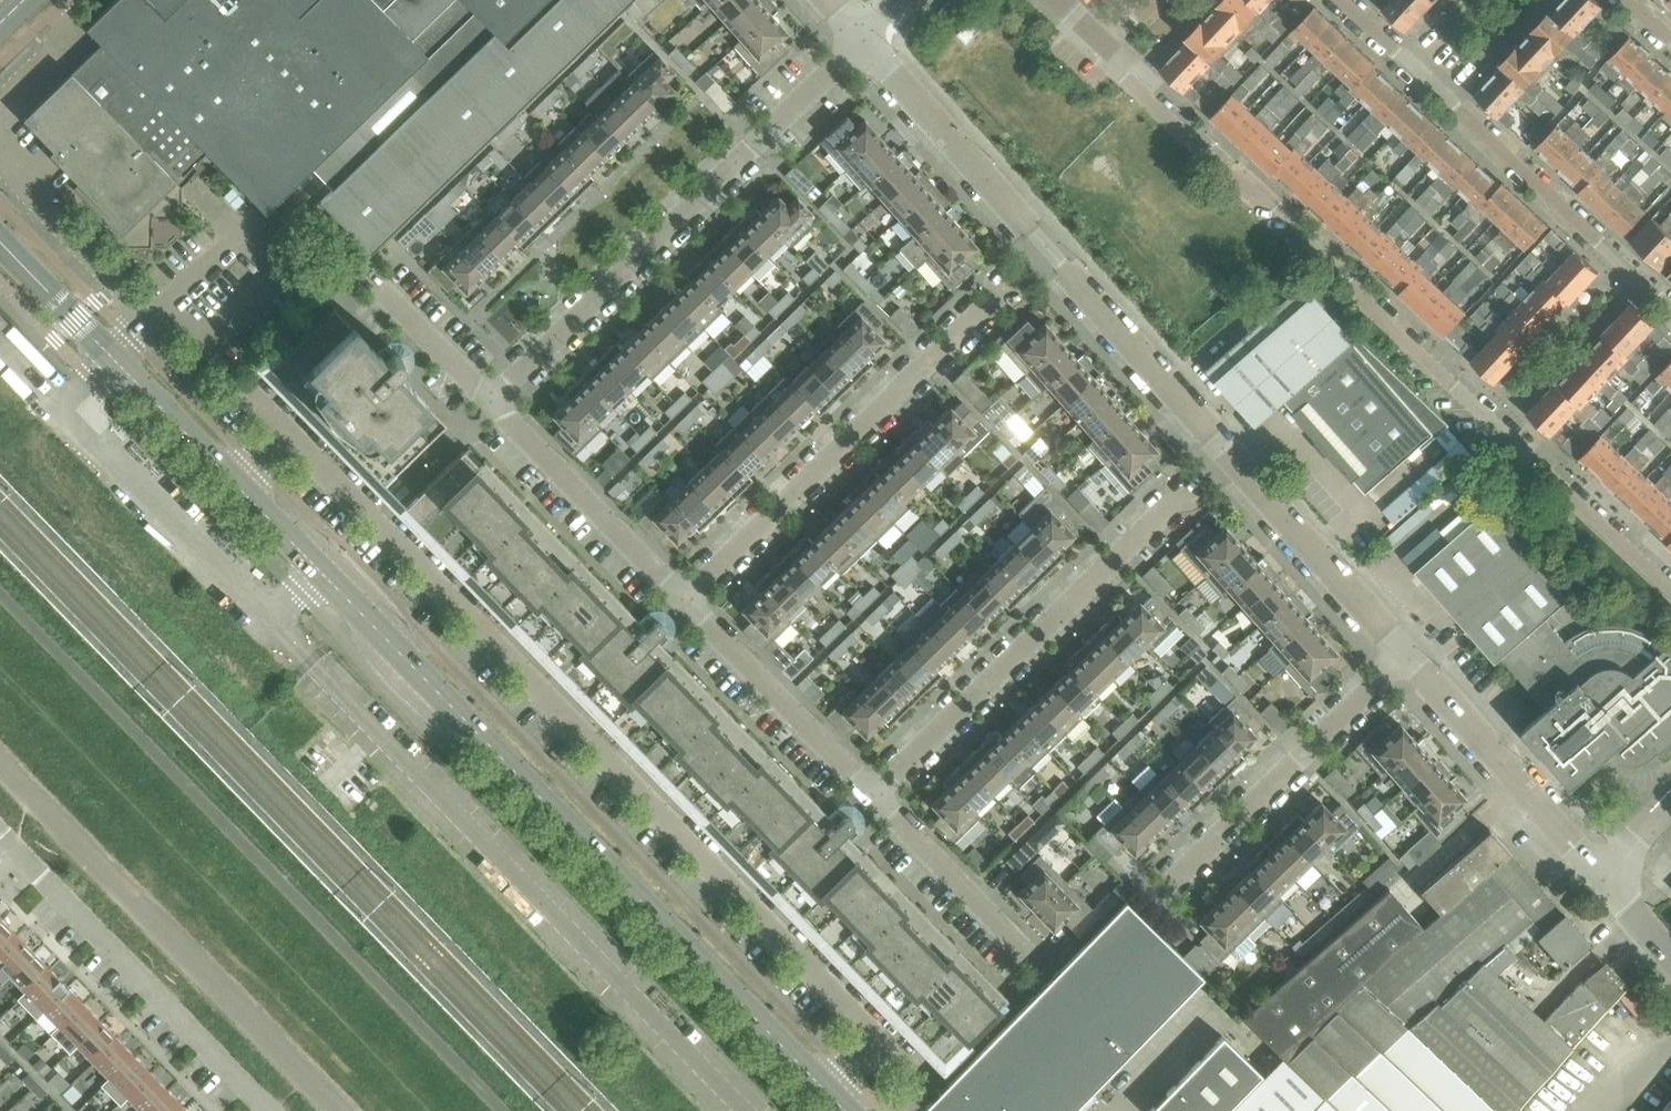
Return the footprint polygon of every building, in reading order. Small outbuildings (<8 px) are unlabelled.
[(23,119),(53,150),(68,165),(77,174),(79,176),(84,181),(76,188),(77,188),(122,235),(172,186),(165,179),(169,175),(172,172),(180,179),(183,176),(196,164),(207,153),(216,162),(251,198),(266,213),(282,198),(305,176),(312,168),(332,189),(320,201),(370,252),(486,140),(504,122),(521,106),(630,0),(115,0),(87,29),(102,43),(30,112),(23,119)] [(714,0),(694,0),(704,11),(710,5),(709,4),(714,0)] [(752,0),(714,0),(709,4),(710,5),(726,23),(752,0)] [(771,14),(772,15),(779,9),(771,0),(752,0),(726,23),(740,39),(741,40),(771,14)] [(1247,0),(1222,0),(1210,13),(1234,35),(1251,17),(1261,27),(1259,29),(1274,43),(1283,33),(1247,0)] [(1272,0),(1247,0),(1283,33),(1289,26),(1267,5),(1272,0)] [(1307,0),(1294,0),(1305,10),(1311,4),(1307,0)] [(1403,0),(1389,0),(1391,2),(1383,9),(1407,31),(1421,16),(1403,0)] [(1434,0),(1403,0),(1421,16),(1435,1),(1434,0)] [(1594,0),(1566,0),(1565,1),(1588,23),(1595,15),(1606,25),(1605,25),(1619,38),(1626,31),(1594,0)] [(1605,53),(1581,30),(1588,23),(1565,1),(1550,16),(1583,47),(1598,61),(1605,53)] [(643,13),(633,3),(626,10),(636,20),(643,13)] [(1308,45),(1330,21),(1315,7),(1265,60),(1272,67),(1300,37),(1308,45)] [(1218,52),(1234,35),(1210,13),(1186,38),(1189,41),(1233,83),(1235,85),(1244,75),(1229,61),(1228,62),(1218,52)] [(788,50),(780,40),(788,33),(772,15),(771,14),(741,40),(740,39),(734,45),(761,76),(788,50)] [(1583,47),(1550,16),(1548,14),(1524,39),(1549,62),(1565,44),(1576,54),(1575,55),(1590,69),(1598,61),(1583,47)] [(983,28),(974,19),(958,34),(968,43),(983,28)] [(622,37),(632,27),(625,20),(615,30),(622,37)] [(1298,86),(1345,36),(1330,21),(1308,45),(1316,53),(1306,63),(1291,79),(1298,86)] [(1330,82),(1338,73),(1360,49),(1345,36),(1298,86),(1295,88),(1303,96),(1322,74),(1330,82)] [(1601,68),(1615,81),(1616,80),(1647,49),(1642,45),(1641,47),(1630,37),(1601,68)] [(1532,79),(1549,62),(1524,39),(1500,64),(1503,67),(1536,97),(1556,116),(1563,108),(1543,90),(1532,79)] [(1233,83),(1189,41),(1175,55),(1199,77),(1206,70),(1216,79),(1215,80),(1226,90),(1233,83)] [(1263,55),(1253,46),(1250,50),(1260,59),(1263,55)] [(686,57),(676,47),(669,54),(679,64),(686,57)] [(1325,116),(1372,65),(1372,66),(1375,63),(1360,49),(1338,73),(1345,81),(1318,110),(1325,116)] [(1637,86),(1659,64),(1650,55),(1651,53),(1647,49),(1616,80),(1631,93),(1637,86)] [(665,80),(674,71),(654,50),(626,77),(657,108),(675,90),(665,80)] [(1260,59),(1250,50),(1246,54),(1256,63),(1260,59)] [(587,71),(597,61),(590,54),(580,64),(587,71)] [(1191,85),(1199,77),(1175,55),(1161,70),(1195,102),(1211,118),(1219,109),(1203,93),(1202,95),(1191,85)] [(696,67),(686,57),(679,64),(688,74),(696,67)] [(577,80),(587,71),(580,64),(570,73),(577,80)] [(1240,101),(1250,90),(1251,90),(1268,71),(1261,64),(1219,109),(1211,118),(1226,132),(1248,108),(1240,101)] [(1670,79),(1670,72),(1670,71),(1668,72),(1659,64),(1637,86),(1647,95),(1643,99),(1647,103),(1670,79)] [(1387,80),(1372,66),(1372,65),(1325,116),(1332,123),(1357,96),(1365,103),(1387,80)] [(1536,97),(1503,67),(1489,81),(1513,104),(1520,96),(1549,123),(1556,116),(1536,97)] [(735,101),(715,80),(706,72),(696,82),(705,90),(725,111),(735,101)] [(1583,82),(1574,76),(1570,82),(1578,88),(1583,82)] [(657,108),(626,77),(609,94),(639,125),(657,108)] [(1663,115),(1670,107),(1670,79),(1647,103),(1644,106),(1658,120),(1663,115)] [(1355,144),(1402,94),(1387,80),(1365,103),(1373,110),(1363,121),(1347,137),(1355,144)] [(1505,112),(1513,104),(1489,81),(1475,97),(1509,129),(1510,128),(1516,122),(1505,112)] [(1606,91),(1596,81),(1588,89),(1599,99),(1606,91)] [(1578,88),(1570,82),(1565,87),(1574,94),(1578,88)] [(1241,146),(1291,92),(1284,86),(1256,116),(1248,108),(1226,132),(1241,146)] [(553,104),(563,94),(556,87),(546,97),(553,104)] [(1616,100),(1606,91),(1599,99),(1609,108),(1616,100)] [(1270,128),(1280,118),(1281,119),(1299,100),(1291,92),(1241,146),(1256,159),(1278,136),(1270,128)] [(639,125),(609,94),(592,110),(622,141),(639,125)] [(1395,131),(1417,108),(1402,94),(1355,144),(1364,152),(1379,136),(1377,134),(1387,123),(1395,131)] [(543,114),(553,104),(546,97),(536,107),(543,114)] [(1582,107),(1594,118),(1602,110),(1590,99),(1582,107)] [(1634,117),(1624,107),(1616,114),(1627,125),(1634,117)] [(1414,149),(1436,126),(1417,108),(1395,131),(1403,138),(1393,149),(1392,148),(1383,159),(1391,167),(1410,146),(1414,149)] [(622,141),(592,110),(575,127),(605,158),(622,141)] [(1599,128),(1609,117),(1602,110),(1594,118),(1592,120),(1599,128)] [(1273,171),(1303,139),(1305,137),(1311,130),(1321,120),(1313,113),(1296,132),(1296,133),(1286,143),(1278,136),(1256,159),(1272,174),(1274,172),(1273,171)] [(514,133),(524,123),(517,116),(507,126),(514,133)] [(843,168),(879,136),(864,119),(856,127),(847,116),(819,142),(843,168)] [(1638,136),(1647,126),(1637,116),(1627,126),(1638,136)] [(1319,138),(1329,128),(1321,120),(1311,130),(1319,138)] [(1532,141),(1543,130),(1534,123),(1524,133),(1532,141)] [(1551,163),(1583,129),(1576,123),(1566,133),(1558,125),(1536,149),(1551,163)] [(504,142),(514,133),(507,126),(497,135),(504,142)] [(1433,168),(1455,144),(1436,126),(1414,149),(1418,153),(1408,163),(1408,164),(1397,176),(1404,183),(1416,171),(1415,170),(1425,160),(1433,168)] [(605,158),(575,127),(557,145),(562,150),(564,149),(588,175),(590,173),(605,158)] [(1588,154),(1580,146),(1590,136),(1583,129),(1551,163),(1566,178),(1588,154)] [(1621,148),(1631,137),(1623,129),(1613,140),(1621,148)] [(1659,140),(1649,130),(1642,137),(1653,148),(1659,140)] [(867,183),(897,156),(896,155),(879,136),(843,168),(862,190),(868,184),(867,183)] [(1310,162),(1302,155),(1312,144),(1305,137),(1303,139),(1273,171),(1274,172),(1289,185),(1310,162)] [(1608,177),(1618,167),(1639,144),(1631,137),(1621,148),(1612,157),(1610,159),(1580,191),(1578,194),(1593,208),(1616,184),(1608,177)] [(1303,199),(1345,155),(1352,149),(1344,142),(1318,169),(1310,162),(1289,185),(1303,199)] [(1438,192),(1470,158),(1455,144),(1433,168),(1441,175),(1431,185),(1431,184),(1416,201),(1423,208),(1433,197),(1434,197),(1438,192)] [(1667,147),(1660,154),(1669,163),(1670,161),(1670,151),(1667,147)] [(588,175),(564,149),(562,150),(546,166),(576,197),(595,179),(590,173),(588,175)] [(883,200),(919,168),(903,149),(896,155),(897,156),(867,183),(868,184),(883,200)] [(1332,182),(1342,172),(1343,173),(1353,162),(1352,162),(1358,155),(1352,149),(1345,155),(1303,199),(1318,213),(1340,190),(1332,182)] [(1580,191),(1610,159),(1612,157),(1606,151),(1596,161),(1588,154),(1566,178),(1580,191)] [(484,171),(494,161),(487,154),(477,164),(484,171)] [(1463,195),(1485,172),(1470,158),(1438,192),(1445,198),(1455,188),(1463,195)] [(1608,222),(1640,188),(1661,165),(1654,158),(1623,191),(1616,184),(1593,208),(1608,222)] [(576,197),(546,166),(542,162),(525,178),(529,183),(559,214),(576,197)] [(474,181),(484,171),(477,164),(467,174),(474,181)] [(815,186),(795,165),(785,175),(805,196),(815,186)] [(1623,236),(1646,212),(1638,205),(1668,172),(1661,165),(1640,188),(1608,222),(1623,236)] [(899,219),(936,187),(919,168),(883,200),(899,219)] [(1337,231),(1369,198),(1365,193),(1381,176),(1373,168),(1357,186),(1358,187),(1348,197),(1340,190),(1318,213),(1337,231)] [(1459,229),(1466,222),(1470,217),(1500,186),(1485,172),(1463,195),(1471,203),(1462,212),(1461,212),(1451,222),(1459,229)] [(559,214),(529,183),(512,200),(542,231),(559,214)] [(1495,220),(1517,197),(1502,183),(1500,186),(1470,217),(1477,223),(1487,213),(1495,220)] [(915,237),(945,210),(946,211),(953,205),(936,187),(899,219),(915,237)] [(448,206),(459,195),(453,188),(441,199),(448,206)] [(1379,226),(1371,219),(1381,208),(1382,209),(1391,198),(1384,190),(1373,201),(1369,198),(1337,231),(1357,249),(1379,226)] [(789,246),(818,218),(797,197),(788,206),(778,196),(761,212),(760,213),(785,239),(783,240),(789,246)] [(1432,216),(1442,205),(1434,197),(1433,197),(1423,208),(1432,216)] [(1500,245),(1532,211),(1517,197),(1495,220),(1503,228),(1492,238),(1500,245)] [(439,214),(448,206),(441,199),(432,207),(439,214)] [(512,200),(495,215),(494,217),(519,242),(518,243),(523,249),(542,231),(512,200)] [(828,220),(835,213),(825,202),(817,208),(828,220)] [(1372,263),(1419,212),(1412,206),(1387,233),(1379,226),(1357,249),(1372,263)] [(785,239),(760,213),(761,212),(756,207),(737,225),(767,256),(783,240),(785,239)] [(519,242),(494,217),(495,215),(490,210),(471,229),(501,260),(518,243),(519,242)] [(963,230),(946,211),(945,210),(915,237),(916,237),(900,252),(918,271),(926,263),(963,230)] [(1525,249),(1547,225),(1532,211),(1500,245),(1493,252),(1500,259),(1517,242),(1525,249)] [(1400,247),(1410,236),(1426,219),(1419,212),(1372,263),(1386,277),(1408,254),(1400,247)] [(852,230),(835,213),(828,220),(845,237),(852,230)] [(1670,229),(1670,214),(1660,226),(1652,219),(1630,242),(1645,257),(1670,229)] [(1462,243),(1474,230),(1466,222),(1459,229),(1453,235),(1462,243)] [(767,256),(737,225),(720,241),(750,272),(767,256)] [(501,260),(471,229),(453,245),(484,276),(501,260)] [(1645,257),(1661,271),(1670,260),(1670,229),(1645,257)] [(978,264),(969,254),(977,247),(963,230),(926,263),(951,290),(978,264)] [(1598,272),(1563,240),(1552,230),(1545,238),(1556,248),(1557,247),(1567,257),(1560,265),(1584,287),(1598,272)] [(405,248),(415,238),(408,231),(398,241),(405,248)] [(1401,291),(1431,259),(1449,240),(1442,233),(1416,261),(1408,254),(1386,277),(1401,291)] [(868,246),(858,236),(851,242),(860,253),(868,246)] [(1428,276),(1438,265),(1440,267),(1458,248),(1449,240),(1431,259),(1401,291),(1399,293),(1414,307),(1436,283),(1428,276)] [(750,272),(720,241),(703,258),(733,289),(750,272)] [(484,276),(453,245),(427,271),(448,292),(457,283),(467,293),(484,276)] [(1483,263),(1493,252),(1486,245),(1476,256),(1483,263)] [(1490,270),(1500,259),(1493,252),(1483,263),(1490,270)] [(1560,265),(1553,273),(1542,263),(1543,262),(1532,252),(1524,260),(1536,270),(1567,300),(1569,302),(1584,287),(1560,265)] [(733,289),(703,258),(684,276),(690,282),(691,280),(716,306),(717,305),(733,289)] [(829,265),(822,258),(812,267),(819,275),(829,265)] [(1567,300),(1536,270),(1524,260),(1517,267),(1527,276),(1537,285),(1530,293),(1553,315),(1567,300)] [(1429,321),(1479,268),(1472,261),(1444,291),(1436,283),(1414,307),(1429,321)] [(809,285),(819,275),(812,267),(802,277),(809,285)] [(1458,305),(1468,294),(1487,275),(1479,268),(1429,321),(1445,336),(1451,328),(1466,312),(1458,305)] [(862,288),(869,281),(857,269),(850,276),(862,288)] [(832,287),(842,277),(835,270),(825,280),(832,287)] [(716,306),(691,280),(690,282),(674,297),(704,329),(723,310),(717,305),(716,306)] [(876,289),(869,281),(862,288),(869,296),(876,289)] [(1553,315),(1530,293),(1522,285),(1514,294),(1503,282),(1496,290),(1516,309),(1509,315),(1532,337),(1553,315)] [(1450,425),(1338,317),(1334,320),(1305,287),(1210,370),(1256,423),(1283,400),(1366,494),(1407,457),(1406,456),(1418,446),(1421,450),(1450,425)] [(795,298),(788,291),(778,301),(785,308),(795,298)] [(704,329),(674,297),(657,314),(687,345),(704,329)] [(875,330),(884,321),(864,300),(835,328),(841,334),(842,332),(867,358),(868,357),(885,340),(875,330)] [(775,318),(785,308),(778,301),(768,311),(775,318)] [(1532,337),(1509,315),(1503,322),(1493,312),(1494,310),(1485,301),(1476,310),(1488,321),(1521,350),(1532,337)] [(1632,303),(1618,318),(1642,341),(1650,333),(1660,342),(1659,344),(1669,354),(1670,352),(1670,341),(1632,303)] [(797,321),(807,311),(801,304),(790,314),(797,321)] [(920,327),(900,306),(889,316),(910,337),(920,327)] [(446,423),(407,383),(403,387),(398,381),(408,371),(401,364),(402,362),(402,359),(402,357),(401,355),(399,353),(396,353),(394,353),(392,354),(384,347),(374,357),(368,351),(372,347),(333,307),(283,356),(277,351),(260,367),(380,490),(397,474),(396,473),(446,423)] [(1521,350),(1488,321),(1476,310),(1470,317),(1492,337),(1485,345),(1509,368),(1524,352),(1521,350)] [(687,345),(657,314),(639,331),(670,362),(687,345)] [(787,330),(797,321),(790,314),(780,323),(787,330)] [(1635,349),(1642,341),(1618,318),(1604,333),(1606,335),(1638,366),(1649,376),(1657,368),(1645,357),(1644,358),(1635,349)] [(1025,374),(1061,341),(1045,322),(1036,330),(1027,319),(999,345),(1025,374)] [(750,342),(761,332),(754,325),(744,334),(750,342)] [(1509,368),(1485,345),(1477,353),(1467,343),(1451,328),(1445,336),(1495,383),(1509,368)] [(639,331),(624,346),(622,347),(647,373),(646,374),(651,380),(670,362),(639,331)] [(867,358),(842,332),(841,334),(825,349),(855,380),(874,362),(868,357),(867,358)] [(740,351),(750,342),(744,334),(734,344),(740,351)] [(1638,366),(1606,335),(1592,350),(1616,373),(1624,365),(1634,374),(1632,376),(1642,384),(1649,376),(1638,366)] [(763,354),(773,344),(766,337),(756,347),(763,354)] [(647,373),(622,347),(624,346),(618,341),(600,358),(630,390),(646,374),(647,373)] [(1047,386),(1077,359),(1076,358),(1061,341),(1025,374),(1042,393),(1048,387),(1047,386)] [(753,364),(763,354),(756,347),(746,357),(753,364)] [(855,380),(825,349),(808,366),(838,397),(855,380)] [(1629,399),(1608,381),(1616,373),(1592,350),(1572,372),(1596,394),(1602,388),(1622,406),(1629,399)] [(1063,404),(1100,371),(1083,352),(1076,358),(1077,359),(1047,386),(1048,387),(1063,404)] [(630,390),(600,358),(582,375),(613,406),(630,390)] [(718,377),(729,368),(722,361),(712,371),(718,377)] [(1633,404),(1640,410),(1666,383),(1670,387),(1670,363),(1633,404)] [(808,366),(792,381),(790,383),(815,408),(814,409),(819,415),(838,397),(808,366)] [(726,384),(736,375),(729,368),(718,377),(726,384)] [(709,387),(718,377),(712,371),(702,381),(709,387)] [(983,392),(963,371),(953,381),(973,402),(983,392)] [(1079,422),(1116,389),(1100,371),(1063,404),(1079,422)] [(1590,401),(1596,394),(1572,372),(1559,385),(1591,415),(1603,426),(1612,416),(1602,407),(1599,409),(1590,401)] [(613,406),(582,375),(564,393),(569,399),(571,398),(595,423),(597,422),(613,406)] [(815,408),(790,383),(792,381),(786,376),(768,394),(798,425),(814,409),(815,408)] [(715,394),(726,384),(718,377),(709,387),(715,394)] [(1591,415),(1559,385),(1556,383),(1543,397),(1567,420),(1575,413),(1584,421),(1582,423),(1595,435),(1603,426),(1591,415)] [(1095,440),(1125,413),(1126,415),(1133,409),(1116,389),(1079,422),(1094,439),(1095,440)] [(691,399),(685,392),(675,401),(682,408),(691,399)] [(798,425),(768,394),(750,410),(781,441),(798,425)] [(1560,428),(1567,420),(1543,397),(1527,413),(1572,455),(1580,447),(1560,428)] [(602,428),(597,422),(595,423),(571,398),(569,399),(552,415),(562,425),(553,434),(573,455),(602,428)] [(671,418),(682,408),(675,401),(664,411),(671,418)] [(694,421),(704,411),(697,404),(687,414),(694,421)] [(961,457),(990,429),(970,408),(960,417),(950,407),(933,424),(932,425),(957,450),(956,451),(961,457)] [(1611,441),(1621,431),(1636,415),(1628,408),(1593,446),(1580,458),(1596,473),(1619,449),(1611,441)] [(1655,425),(1663,432),(1670,424),(1670,409),(1655,425)] [(781,441),(750,410),(733,427),(764,458),(781,441)] [(1008,424),(996,412),(989,419),(1001,431),(1008,424)] [(1143,433),(1126,415),(1125,413),(1095,440),(1094,439),(1087,444),(1106,466),(1143,433)] [(684,431),(694,421),(687,414),(677,424),(684,431)] [(957,450),(932,425),(933,424),(928,418),(909,436),(940,467),(949,476),(965,461),(961,457),(956,451),(957,450)] [(1016,432),(1008,424),(1001,431),(1009,439),(1016,432)] [(1663,432),(1670,439),(1670,424),(1663,432)] [(647,442),(657,432),(650,425),(640,435),(647,442)] [(764,458),(733,427),(715,445),(720,451),(722,449),(746,475),(748,474),(764,458)] [(1611,487),(1644,452),(1659,437),(1650,429),(1636,445),(1637,446),(1627,456),(1619,449),(1596,473),(1611,487)] [(1158,467),(1149,457),(1158,450),(1143,433),(1106,466),(1131,494),(1158,467)] [(637,452),(647,442),(640,435),(630,445),(637,452)] [(940,467),(909,436),(892,453),(922,484),(940,467)] [(1641,470),(1651,459),(1666,443),(1659,437),(1644,452),(1611,487),(1626,501),(1649,477),(1641,470)] [(660,455),(669,445),(663,438),(653,447),(660,455)] [(1040,457),(1030,446),(1023,453),(1033,463),(1040,457)] [(649,464),(660,455),(653,447),(642,457),(649,464)] [(746,475),(722,449),(720,451),(704,466),(735,497),(753,479),(748,474),(746,475)] [(819,804),(674,656),(668,661),(656,649),(668,638),(662,632),(663,629),(663,627),(663,625),(662,623),(660,621),(657,621),(655,621),(653,622),(646,616),(635,627),(624,615),(629,610),(484,460),(479,466),(464,450),(417,495),(416,494),(399,510),(945,1070),(971,1045),(966,1038),(1007,998),(863,850),(858,856),(846,843),(857,832),(851,826),(852,824),(853,822),(852,819),(851,817),(849,816),(846,815),(844,815),(842,817),(836,811),(825,822),(813,810),(819,804)] [(1008,468),(1018,458),(1011,451),(1001,461),(1008,468)] [(922,484),(892,453),(874,470),(879,476),(880,475),(905,500),(906,499),(922,484)] [(1058,475),(1047,463),(1040,470),(1051,482),(1058,475)] [(1020,481),(1031,471),(1024,464),(1014,474),(1020,481)] [(1670,483),(1670,465),(1665,472),(1666,473),(1656,484),(1649,477),(1626,501),(1641,515),(1670,483)] [(735,497),(704,466),(687,483),(717,514),(735,497)] [(602,485),(613,475),(606,468),(596,478),(602,485)] [(905,500),(880,475),(879,476),(863,492),(894,523),(912,505),(906,499),(905,500)] [(1066,483),(1058,475),(1051,482),(1059,490),(1066,483)] [(628,495),(623,490),(625,488),(618,481),(608,491),(620,503),(628,495)] [(687,483),(671,499),(670,500),(695,525),(693,526),(699,532),(717,514),(687,483)] [(1670,497),(1670,483),(1641,515),(1656,529),(1670,513),(1670,498),(1670,497)] [(984,492),(977,485),(967,495),(974,502),(984,492)] [(894,523),(863,492),(846,508),(876,540),(894,523)] [(695,525),(670,500),(671,499),(666,493),(637,521),(657,542),(667,533),(677,543),(693,526),(695,525)] [(1064,524),(1074,515),(1053,494),(1025,522),(1030,528),(1032,527),(1056,552),(1058,551),(1074,534),(1064,524)] [(964,512),(974,502),(967,495),(957,504),(964,512)] [(986,514),(996,505),(989,498),(979,507),(986,514)] [(1109,521),(1089,500),(1079,510),(1099,531),(1109,521)] [(976,524),(986,514),(979,507),(969,517),(976,524)] [(1652,636),(1634,628),(1624,626),(1608,625),(1589,628),(1580,632),(1566,641),(1547,619),(1570,598),(1490,507),(1416,572),(1496,663),(1502,658),(1547,710),(1523,731),(1573,787),(1610,755),(1618,761),(1623,763),(1631,765),(1639,764),(1645,762),(1659,752),(1660,754),(1670,744),(1670,644),(1666,648),(1652,636)] [(876,540),(846,508),(829,525),(859,556),(876,540)] [(1670,540),(1670,513),(1656,529),(1669,542),(1670,540)] [(939,535),(949,525),(943,518),(932,528),(939,535)] [(1205,577),(1241,545),(1225,526),(1216,533),(1207,522),(1179,548),(1205,577)] [(829,525),(813,541),(812,542),(836,567),(835,569),(841,574),(859,556),(829,525)] [(1032,527),(1030,528),(1014,543),(1045,574),(1063,557),(1058,551),(1056,552),(1032,527)] [(929,545),(939,535),(932,528),(922,538),(929,545)] [(952,548),(962,538),(955,531),(945,541),(952,548)] [(836,567),(812,542),(813,541),(807,535),(789,553),(819,584),(835,569),(836,567)] [(942,558),(952,548),(945,541),(935,550),(942,558)] [(1045,574),(1014,543),(997,560),(1027,591),(1045,574)] [(1227,589),(1257,563),(1256,561),(1241,545),(1205,577),(1222,596),(1228,590),(1227,589)] [(819,584),(789,553),(772,570),(802,601),(819,584)] [(908,572),(918,562),(911,555),(901,565),(908,572)] [(1243,607),(1280,575),(1263,556),(1256,561),(1257,563),(1227,589),(1228,590),(1243,607)] [(997,560),(981,576),(980,577),(1005,602),(1003,603),(1009,609),(1027,591),(997,560)] [(931,576),(924,569),(918,562),(908,572),(914,578),(921,585),(931,576)] [(898,581),(908,572),(901,565),(891,575),(898,581)] [(1173,587),(1152,566),(1142,576),(1162,597),(1173,587)] [(802,601),(772,570),(753,588),(759,593),(760,592),(785,618),(786,616),(802,601)] [(1005,602),(980,577),(981,576),(976,570),(957,588),(987,619),(1003,603),(1005,602)] [(904,588),(914,578),(908,572),(898,581),(904,588)] [(1259,625),(1296,593),(1280,575),(1243,607),(1259,625)] [(870,602),(880,593),(873,585),(863,595),(870,602)] [(987,619),(957,588),(940,604),(970,636),(987,619)] [(870,602),(863,595),(859,591),(849,601),(860,612),(870,602)] [(791,622),(786,616),(785,618),(760,592),(759,593),(742,610),(752,620),(742,629),(763,650),(791,622)] [(1275,643),(1305,617),(1306,618),(1313,612),(1296,593),(1259,625),(1274,642),(1275,643)] [(899,612),(892,605),(886,598),(876,608),(883,615),(889,622),(899,612)] [(970,636),(940,604),(934,598),(916,615),(923,621),(953,652),(970,636)] [(1150,651),(1179,623),(1158,602),(1149,611),(1139,601),(1122,618),(1121,619),(1146,644),(1145,646),(1150,651)] [(1195,617),(1186,607),(1179,614),(1188,624),(1195,617)] [(872,625),(883,615),(876,608),(865,618),(872,625)] [(1146,644),(1121,619),(1122,618),(1117,612),(1098,630),(1129,661),(1145,646),(1146,644)] [(1205,627),(1195,617),(1188,624),(1198,634),(1205,627)] [(1323,637),(1306,618),(1305,617),(1275,643),(1274,642),(1267,648),(1286,669),(1323,637)] [(846,626),(839,619),(829,629),(836,636),(846,626)] [(953,652),(923,621),(904,639),(910,645),(911,644),(936,669),(937,668),(953,652)] [(826,645),(836,636),(829,629),(819,638),(826,645)] [(1129,661),(1098,630),(1081,647),(1112,678),(1129,661)] [(858,639),(851,631),(841,641),(848,648),(858,639)] [(1338,671),(1329,661),(1338,653),(1323,637),(1286,669),(1311,697),(1338,671)] [(838,658),(848,648),(841,641),(831,651),(838,658)] [(1229,651),(1219,641),(1212,648),(1222,658),(1229,651)] [(936,669),(911,644),(910,645),(894,660),(924,692),(942,674),(937,668),(936,669)] [(1197,663),(1207,653),(1201,646),(1190,656),(1197,663)] [(1112,678),(1081,647),(1063,665),(1068,670),(1070,669),(1094,695),(1096,693),(1112,678)] [(924,692),(894,660),(876,677),(907,708),(924,692)] [(791,679),(801,669),(794,662),(784,672),(791,679)] [(1238,753),(1240,752),(1256,735),(1265,727),(1256,716),(1206,665),(1196,675),(1202,682),(1224,706),(1207,723),(1212,729),(1214,727),(1238,753)] [(1239,675),(1229,665),(1222,672),(1232,682),(1239,675)] [(1094,695),(1070,669),(1068,670),(1052,686),(1083,717),(1101,699),(1096,693),(1094,695)] [(824,692),(814,682),(807,675),(797,685),(814,702),(824,692)] [(1248,685),(1239,675),(1232,682),(1241,692),(1248,685)] [(876,677),(860,693),(859,694),(884,719),(883,721),(888,726),(907,708),(876,677)] [(1163,696),(1173,686),(1166,679),(1156,689),(1163,696)] [(1083,717),(1052,686),(1035,703),(1065,734),(1083,717)] [(884,719),(859,694),(860,693),(855,687),(826,715),(847,736),(856,727),(866,737),(883,721),(884,719)] [(1153,706),(1163,696),(1156,689),(1146,699),(1153,706)] [(1168,715),(1178,706),(1171,699),(1161,708),(1168,715)] [(1291,723),(1271,702),(1261,712),(1281,732),(1291,723)] [(1065,734),(1035,703),(1018,719),(1048,751),(1065,734)] [(1158,725),(1168,715),(1161,708),(1151,718),(1158,725)] [(1128,730),(1139,720),(1132,713),(1122,723),(1128,730)] [(1018,719),(1002,735),(1001,736),(1025,762),(1024,763),(1030,769),(1048,751),(1018,719)] [(1387,770),(1417,743),(1416,742),(1400,724),(1392,732),(1382,721),(1355,747),(1382,777),(1388,772),(1387,770)] [(1119,739),(1128,730),(1122,723),(1112,732),(1119,739)] [(1196,744),(1227,776),(1245,758),(1240,752),(1238,753),(1214,727),(1212,729),(1196,744)] [(1025,762),(1001,736),(1002,735),(996,729),(978,747),(1008,778),(1024,763),(1025,762)] [(1134,749),(1144,739),(1137,732),(1127,742),(1134,749)] [(1403,789),(1439,755),(1422,736),(1416,742),(1417,743),(1387,770),(1388,772),(1403,789)] [(1124,758),(1134,749),(1127,742),(1117,751),(1124,758)] [(1227,776),(1196,744),(1179,761),(1210,792),(1227,776)] [(1104,753),(1097,746),(1087,756),(1094,763),(1104,753)] [(1008,778),(978,747),(961,764),(991,795),(1008,778)] [(1418,806),(1449,779),(1450,781),(1457,775),(1439,755),(1403,789),(1417,805),(1418,806)] [(1084,773),(1094,763),(1087,756),(1077,766),(1084,773)] [(1179,761),(1163,777),(1162,778),(1187,803),(1185,804),(1191,810),(1210,792),(1179,761)] [(974,812),(975,811),(991,795),(961,764),(942,782),(948,788),(949,786),(974,812)] [(1100,782),(1110,772),(1103,765),(1093,775),(1100,782)] [(1355,788),(1334,767),(1324,777),(1344,798),(1355,788)] [(1187,803),(1162,778),(1163,777),(1157,771),(1139,789),(1170,820),(1185,804),(1187,803)] [(1090,792),(1100,782),(1093,775),(1083,785),(1090,792)] [(1466,815),(1457,806),(1466,798),(1450,781),(1449,779),(1418,806),(1417,805),(1411,810),(1439,842),(1466,815)] [(1060,797),(1069,787),(1063,780),(1053,790),(1060,797)] [(932,823),(952,844),(981,816),(975,811),(974,812),(949,786),(948,788),(931,804),(941,814),(932,823)] [(1049,807),(1060,797),(1053,790),(1049,786),(1039,795),(1049,807)] [(1170,820),(1139,789),(1122,805),(1153,836),(1170,820)] [(1124,844),(1134,854),(1153,836),(1122,805),(1115,798),(1096,816),(1103,824),(1095,832),(1115,853),(1124,844)] [(1332,852),(1361,824),(1340,803),(1331,812),(1321,802),(1304,818),(1303,820),(1327,845),(1327,846),(1332,852)] [(1373,813),(1364,803),(1356,809),(1366,820),(1373,813)] [(1025,830),(1035,821),(1028,814),(1025,811),(1015,820),(1018,823),(1025,830)] [(1327,845),(1303,820),(1304,818),(1299,813),(1280,831),(1310,862),(1327,846),(1327,845)] [(1382,824),(1373,813),(1366,820),(1375,830),(1382,824)] [(1015,840),(1025,830),(1018,823),(1008,833),(1015,840)] [(1439,913),(1510,853),(1490,829),(1419,890),(1439,913)] [(1310,862),(1280,831),(1263,847),(1293,879),(1310,862)] [(1016,871),(1037,851),(1027,841),(1006,861),(1016,871)] [(1293,879),(1263,847),(1244,865),(1250,871),(1251,870),(1276,895),(1277,894),(1293,879)] [(1416,862),(1406,851),(1399,857),(1408,868),(1416,862)] [(1423,928),(1280,1054),(1325,1098),(1480,961),(1503,941),(1532,917),(1551,900),(1510,853),(1439,913),(1423,928)] [(1035,912),(1066,881),(1040,854),(1019,874),(1028,884),(1017,893),(1035,912)] [(980,874),(991,864),(984,857),(974,867),(980,874)] [(1389,877),(1399,868),(1393,860),(1382,870),(1389,877)] [(1251,870),(1250,871),(1234,886),(1265,918),(1283,900),(1277,894),(1276,895),(1251,870)] [(1105,922),(1066,881),(1035,912),(1053,930),(1063,920),(1085,942),(1105,922)] [(1265,918),(1234,886),(1217,903),(1247,934),(1265,918)] [(1280,1054),(1423,928),(1388,888),(1242,1017),(1280,1054)] [(1355,909),(1366,899),(1359,892),(1349,901),(1355,909)] [(1551,900),(1532,917),(1540,927),(1560,910),(1551,900)] [(1183,956),(1126,901),(1105,922),(1085,942),(924,1107),(929,1110),(1072,1110),(1203,977),(1183,956)] [(1345,918),(1355,909),(1349,901),(1338,910),(1345,918)] [(1247,934),(1217,903),(1199,921),(1209,931),(1199,940),(1220,961),(1229,952),(1236,958),(1240,958),(1256,943),(1247,934)] [(1589,944),(1563,914),(1539,935),(1565,965),(1589,944)] [(17,935),(1,918),(0,919),(0,952),(17,935)] [(1319,940),(1330,931),(1323,924),(1313,933),(1319,940)] [(1309,950),(1319,940),(1313,933),(1302,942),(1309,950)] [(34,952),(17,935),(0,952),(0,966),(10,976),(34,952)] [(1503,941),(1325,1098),(1339,1110),(1364,1110),(1426,1046),(1458,1076),(1523,1003),(1489,971),(1512,951),(1503,941)] [(1216,965),(1196,944),(1183,956),(1203,977),(1216,965)] [(20,999),(51,970),(34,952),(10,976),(25,992),(19,998),(20,999)] [(1283,972),(1294,963),(1287,955),(1277,965),(1283,972)] [(1364,1110),(1513,1110),(1627,986),(1607,964),(1596,974),(1594,971),(1582,981),(1580,979),(1541,1019),(1523,1003),(1458,1076),(1426,1046),(1364,1110)] [(36,1017),(67,987),(51,970),(20,999),(36,1017)] [(53,1034),(84,1004),(67,987),(36,1017),(38,1018),(44,1011),(58,1026),(52,1032),(53,1034)] [(70,1051),(101,1021),(84,1004),(53,1034),(70,1051)] [(0,1018),(0,1032),(3,1035),(10,1028),(0,1018)] [(93,1062),(117,1038),(101,1021),(70,1051),(71,1052),(77,1045),(93,1062)] [(17,1035),(10,1042),(19,1052),(26,1045),(17,1035)] [(1262,1074),(1222,1035),(1148,1110),(1226,1110),(1262,1074)] [(103,1086),(134,1056),(117,1038),(93,1062),(109,1078),(102,1084),(103,1086)] [(4,1048),(0,1052),(0,1056),(7,1063),(13,1057),(4,1048)] [(120,1103),(151,1073),(134,1056),(103,1086),(120,1103)] [(1254,1086),(1279,1110),(1333,1110),(1281,1060),(1254,1086)] [(38,1082),(29,1073),(22,1079),(31,1088),(38,1082)] [(167,1090),(151,1073),(120,1103),(121,1104),(128,1097),(141,1110),(146,1110),(167,1090)] [(47,1092),(38,1082),(31,1088),(40,1098),(47,1092)] [(1230,1110),(1279,1110),(1254,1086),(1230,1110)] [(184,1107),(167,1090),(146,1110),(180,1110),(184,1107)] [(1661,1110),(1670,1110),(1670,1098),(1661,1110)]
